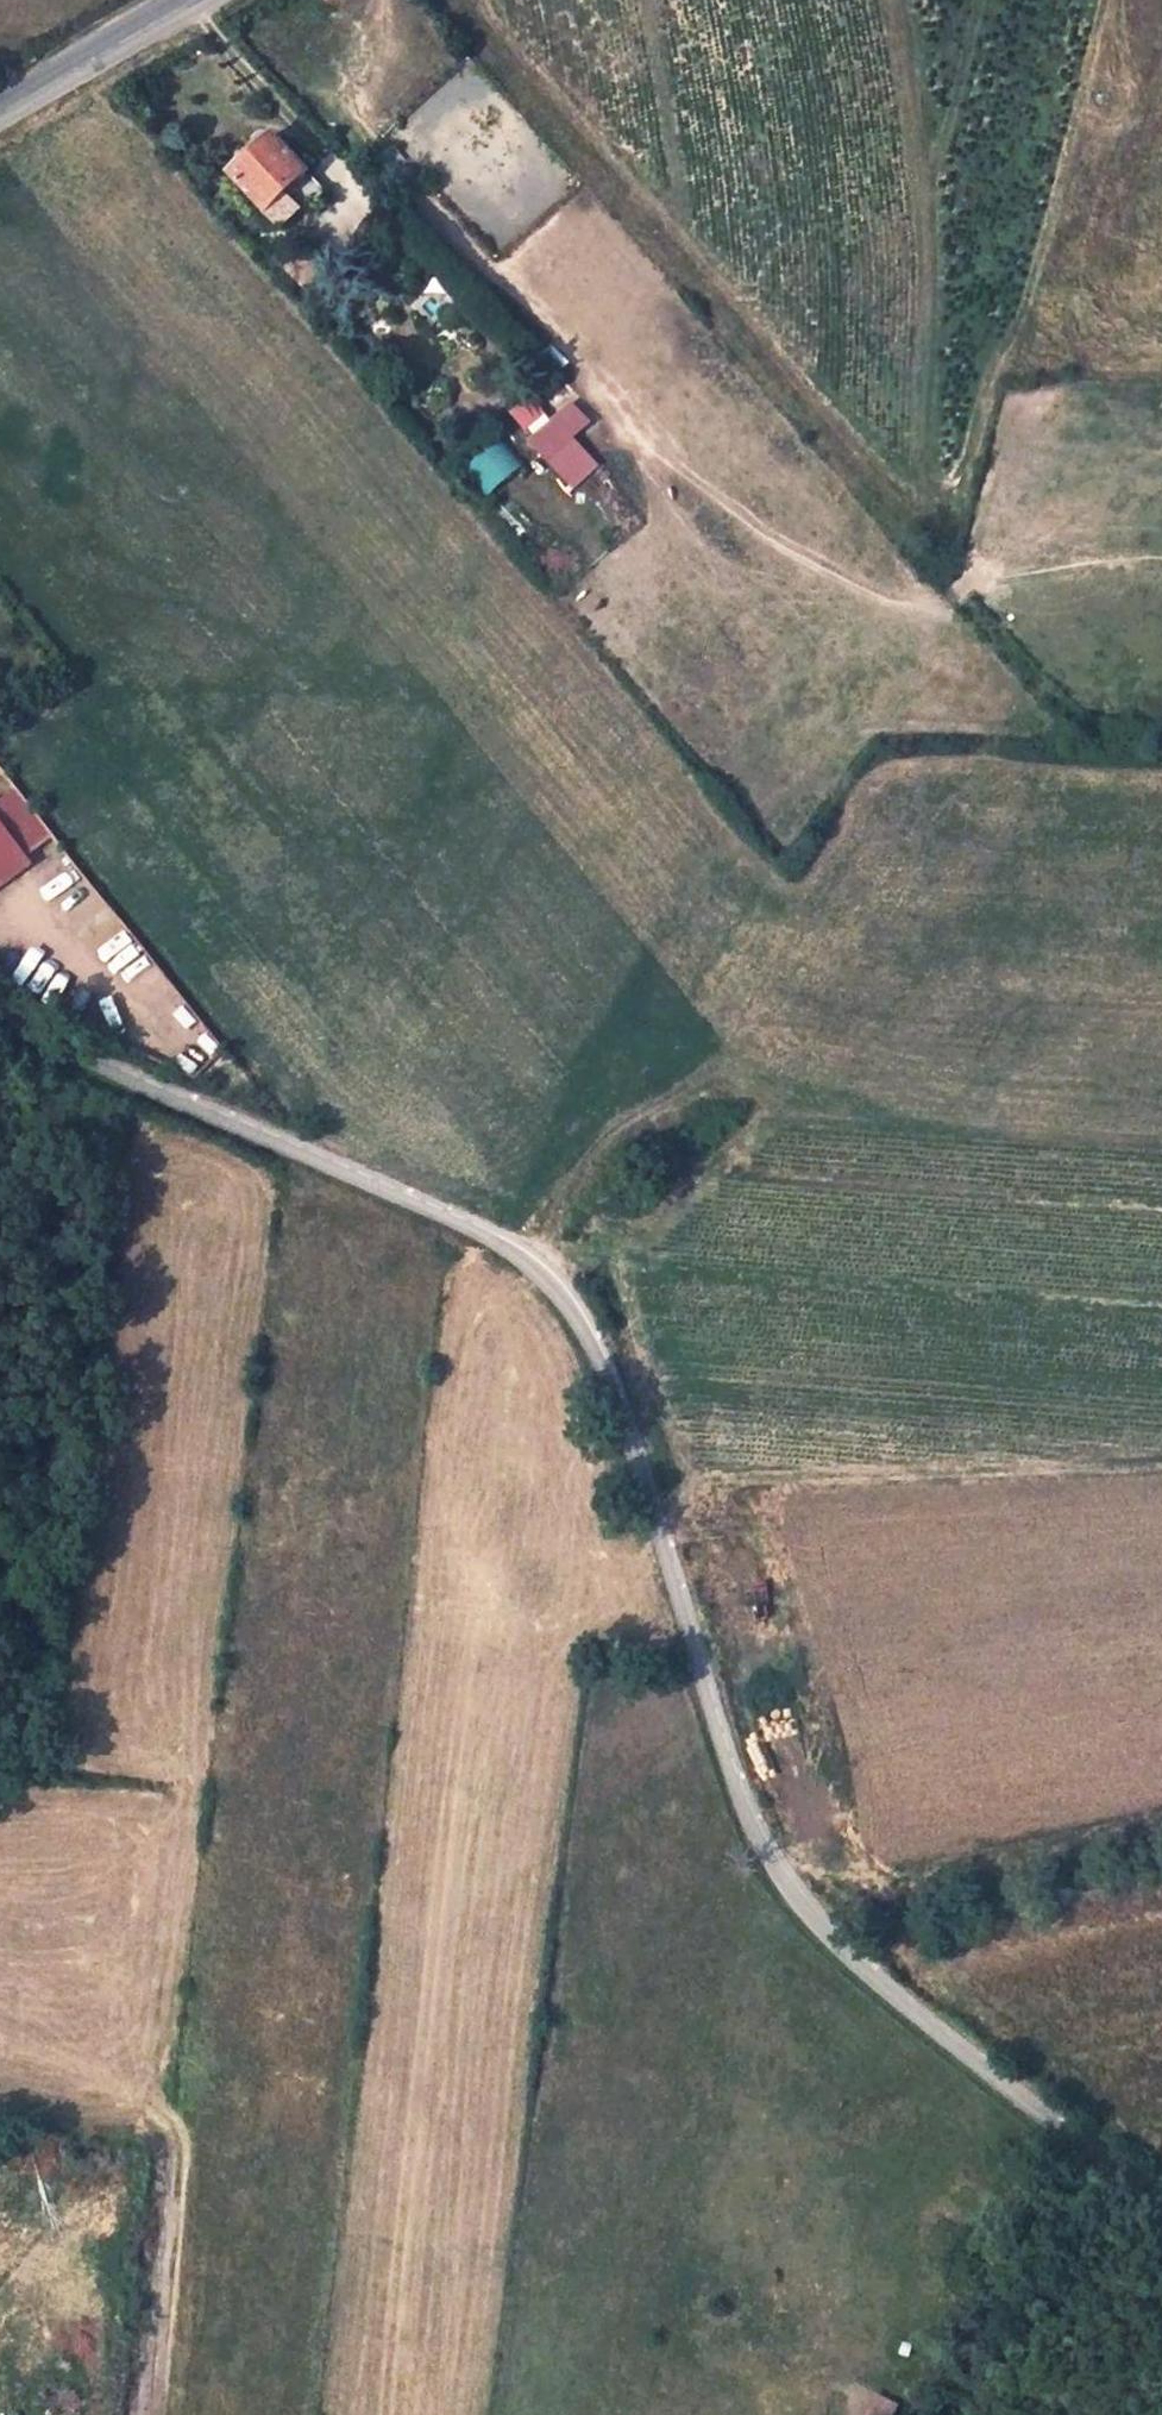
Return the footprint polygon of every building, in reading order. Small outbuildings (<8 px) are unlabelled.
[(275,138),(232,177),(266,216),(285,199),(290,203),(292,205),(295,203),(298,202),(301,198),(302,194),(297,188),(310,177),(275,138)] [(525,440),(569,488),(595,465),(570,437),(587,421),(569,400),(525,440)] [(483,493),(518,468),(499,440),(464,465),(483,493)] [(0,820),(0,877),(27,857),(0,820)]
